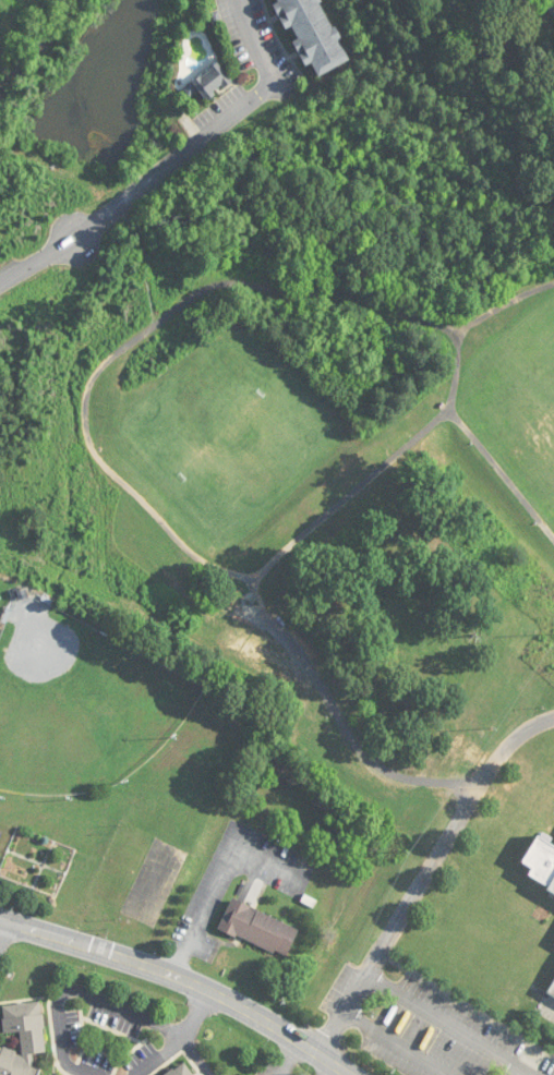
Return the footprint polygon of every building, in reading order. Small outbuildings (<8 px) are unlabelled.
[(278,5),(274,6),(286,31),(289,30),(306,68),(312,65),(318,77),(348,62),(319,0),(276,0),(278,5)] [(553,16),(553,0),(552,0),(546,5),(553,16)] [(205,101),(232,86),(220,64),(193,80),(205,101)] [(536,837),(523,863),(532,868),(527,879),(553,893),(553,847),(536,837)] [(229,897),(214,927),(233,937),(234,934),(272,953),(274,950),(282,954),(294,929),(254,909),(253,913),(245,909),(246,906),(229,897)] [(34,1056),(52,1048),(32,999),(5,1010),(0,1027),(0,1029),(17,1035),(25,1055),(0,1047),(0,1074),(36,1074),(29,1073),(34,1056)] [(191,1067),(170,1074),(194,1074),(191,1067)]
